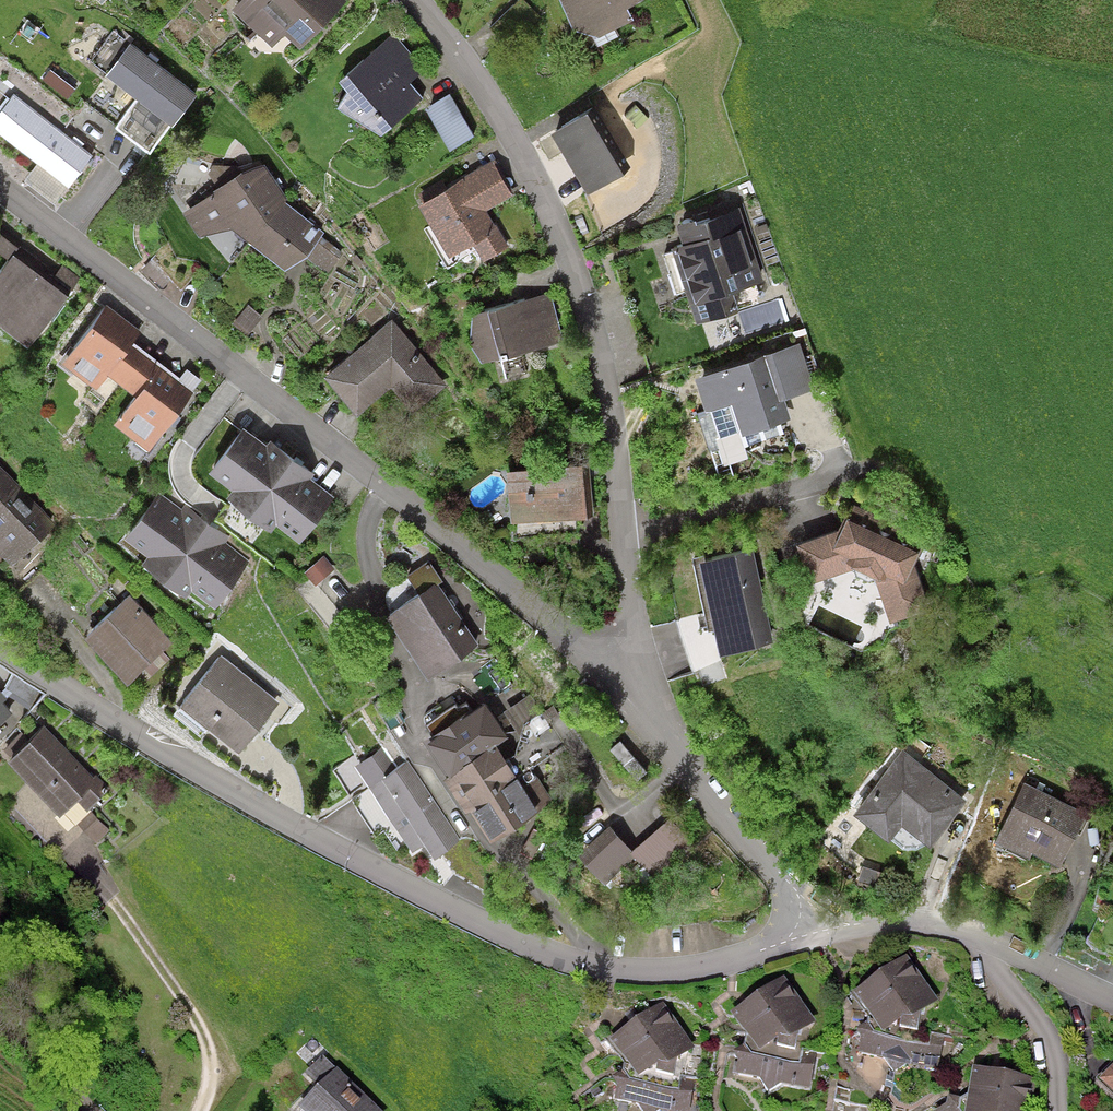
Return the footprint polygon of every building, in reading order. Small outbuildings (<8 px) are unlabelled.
[(232,2),(273,43),(285,31),(300,45),(346,0),(234,0),(232,2)] [(573,33),(599,39),(634,22),(628,11),(651,0),(557,0),(573,33)] [(424,68),(395,31),(340,74),(348,83),(337,103),(385,128),(423,97),(409,80),(424,68)] [(196,89),(130,36),(104,68),(136,94),(116,120),(149,146),(196,89)] [(451,88),(428,101),(451,143),(474,131),(451,88)] [(13,91),(0,109),(0,129),(38,156),(69,181),(92,151),(13,91)] [(592,101),(551,126),(590,187),(631,162),(592,101)] [(69,181),(38,156),(25,173),(56,198),(69,181)] [(495,158),(420,200),(449,251),(472,238),(483,259),(510,244),(490,209),(516,194),(495,158)] [(286,188),(264,159),(183,207),(199,233),(231,223),(251,236),(285,200),(286,188)] [(324,229),(285,200),(251,236),(288,264),(303,252),(311,246),(320,234),(324,229)] [(698,209),(677,215),(683,235),(671,239),(696,323),(749,307),(742,283),(766,275),(743,200),(699,213),(698,209)] [(7,254),(13,246),(17,241),(0,228),(0,248),(7,254)] [(344,251),(320,234),(311,246),(303,252),(330,271),(344,251)] [(13,246),(7,254),(0,263),(0,320),(28,342),(69,290),(51,276),(13,246)] [(61,263),(51,276),(69,290),(79,277),(61,263)] [(555,288),(474,307),(470,340),(483,357),(566,338),(555,288)] [(142,328),(107,299),(61,356),(94,383),(107,367),(119,377),(143,346),(133,339),(142,328)] [(391,315),(324,370),(357,409),(391,380),(416,410),(448,384),(391,315)] [(800,341),(696,371),(707,406),(712,404),(721,434),(784,415),(778,395),(813,385),(800,341)] [(197,388),(143,346),(119,377),(135,390),(114,418),(151,447),(197,388)] [(242,424),(210,464),(233,482),(227,490),(273,526),(279,519),(300,536),(332,493),(310,476),(315,470),(272,437),(267,443),(242,424)] [(592,455),(508,464),(515,530),(572,523),(571,509),(597,506),(592,455)] [(10,564),(56,523),(1,463),(0,464),(0,553),(10,564)] [(155,489),(124,530),(146,547),(140,555),(187,591),(192,585),(213,601),(246,559),(224,542),(229,535),(186,502),(181,509),(155,489)] [(842,523),(799,536),(811,576),(859,561),(877,568),(892,614),(928,602),(916,563),(929,536),(853,500),(842,523)] [(755,543),(699,553),(717,652),(774,642),(755,543)] [(323,555),(305,568),(316,582),(333,568),(323,555)] [(420,590),(384,612),(425,676),(478,642),(444,589),(453,584),(436,557),(410,574),(420,590)] [(174,639),(131,590),(86,630),(128,678),(174,639)] [(279,698),(221,651),(182,700),(240,747),(279,698)] [(39,690),(14,674),(3,692),(28,708),(39,690)] [(10,710),(2,700),(3,692),(0,689),(0,718),(10,710)] [(427,745),(449,778),(496,747),(508,739),(485,705),(464,719),(456,707),(427,726),(436,739),(427,745)] [(43,721),(8,754),(59,810),(77,794),(87,805),(108,785),(95,772),(93,774),(43,721)] [(620,738),(609,747),(637,778),(647,769),(620,738)] [(902,746),(853,809),(891,838),(904,821),(931,842),(967,796),(902,746)] [(539,814),(496,747),(449,778),(443,781),(466,816),(471,812),(491,845),(539,814)] [(406,760),(369,785),(414,851),(428,841),(436,853),(458,838),(406,760)] [(1093,810),(1026,778),(997,838),(1031,854),(1034,848),(1067,864),(1093,810)] [(671,815),(631,847),(639,855),(656,877),(696,845),(671,815)] [(605,883),(639,855),(611,822),(578,851),(605,883)] [(906,957),(853,993),(870,1016),(900,1020),(897,1038),(917,1042),(920,1024),(922,1016),(940,1002),(906,957)] [(783,979),(730,1015),(746,1038),(776,1043),(773,1061),(794,1064),(797,1047),(798,1038),(816,1025),(783,979)] [(663,1003),(610,1039),(626,1062),(656,1067),(653,1085),(674,1088),(676,1071),(678,1062),(696,1049),(663,1003)] [(900,1020),(870,1016),(868,1025),(859,1032),(865,1040),(863,1057),(882,1059),(891,1073),(906,1063),(933,1068),(939,1028),(920,1024),(917,1042),(897,1038),(900,1020)] [(776,1043),(746,1038),(745,1047),(735,1054),(741,1062),(739,1079),(758,1081),(768,1095),(783,1085),(809,1090),(816,1051),(797,1047),(794,1064),(773,1061),(776,1043)] [(324,1055),(304,1075),(319,1088),(299,1109),(301,1110),(384,1110),(324,1055)] [(626,1062),(624,1071),(615,1078),(621,1087),(619,1103),(638,1106),(642,1110),(660,1110),(662,1110),(670,1110),(689,1110),(696,1075),(676,1071),(674,1088),(653,1085),(656,1067),(626,1062)] [(974,1067),(970,1094),(982,1110),(1032,1110),(1037,1078),(974,1067)] [(1103,1081),(1112,1090),(1112,1071),(1103,1081)] [(970,1094),(962,1100),(951,1098),(949,1109),(946,1110),(982,1110),(970,1094)]
